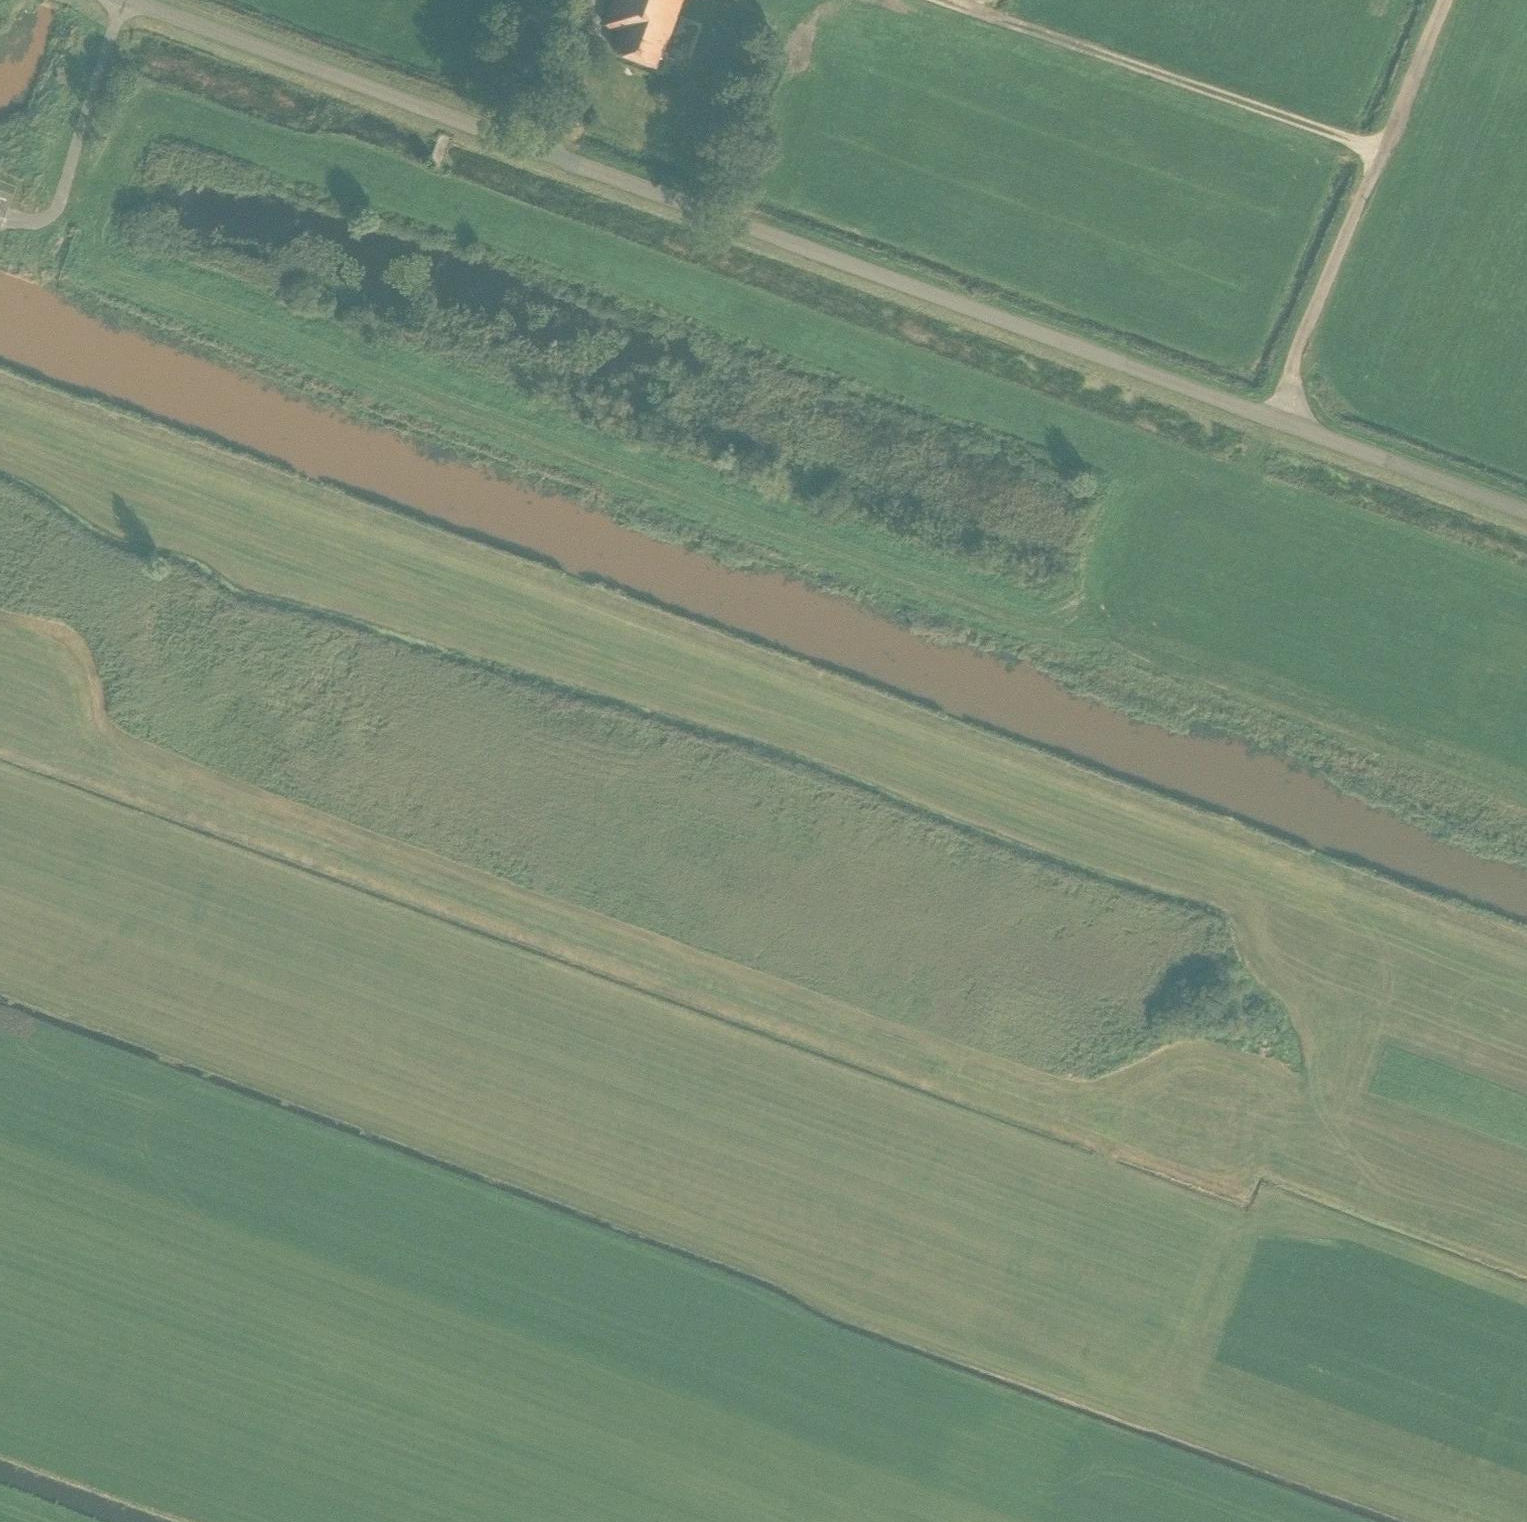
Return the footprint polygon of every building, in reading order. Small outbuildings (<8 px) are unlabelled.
[(604,25),(617,29),(609,49),(656,66),(660,57),(662,58),(666,46),(671,36),(683,0),(613,0),(604,25)]
